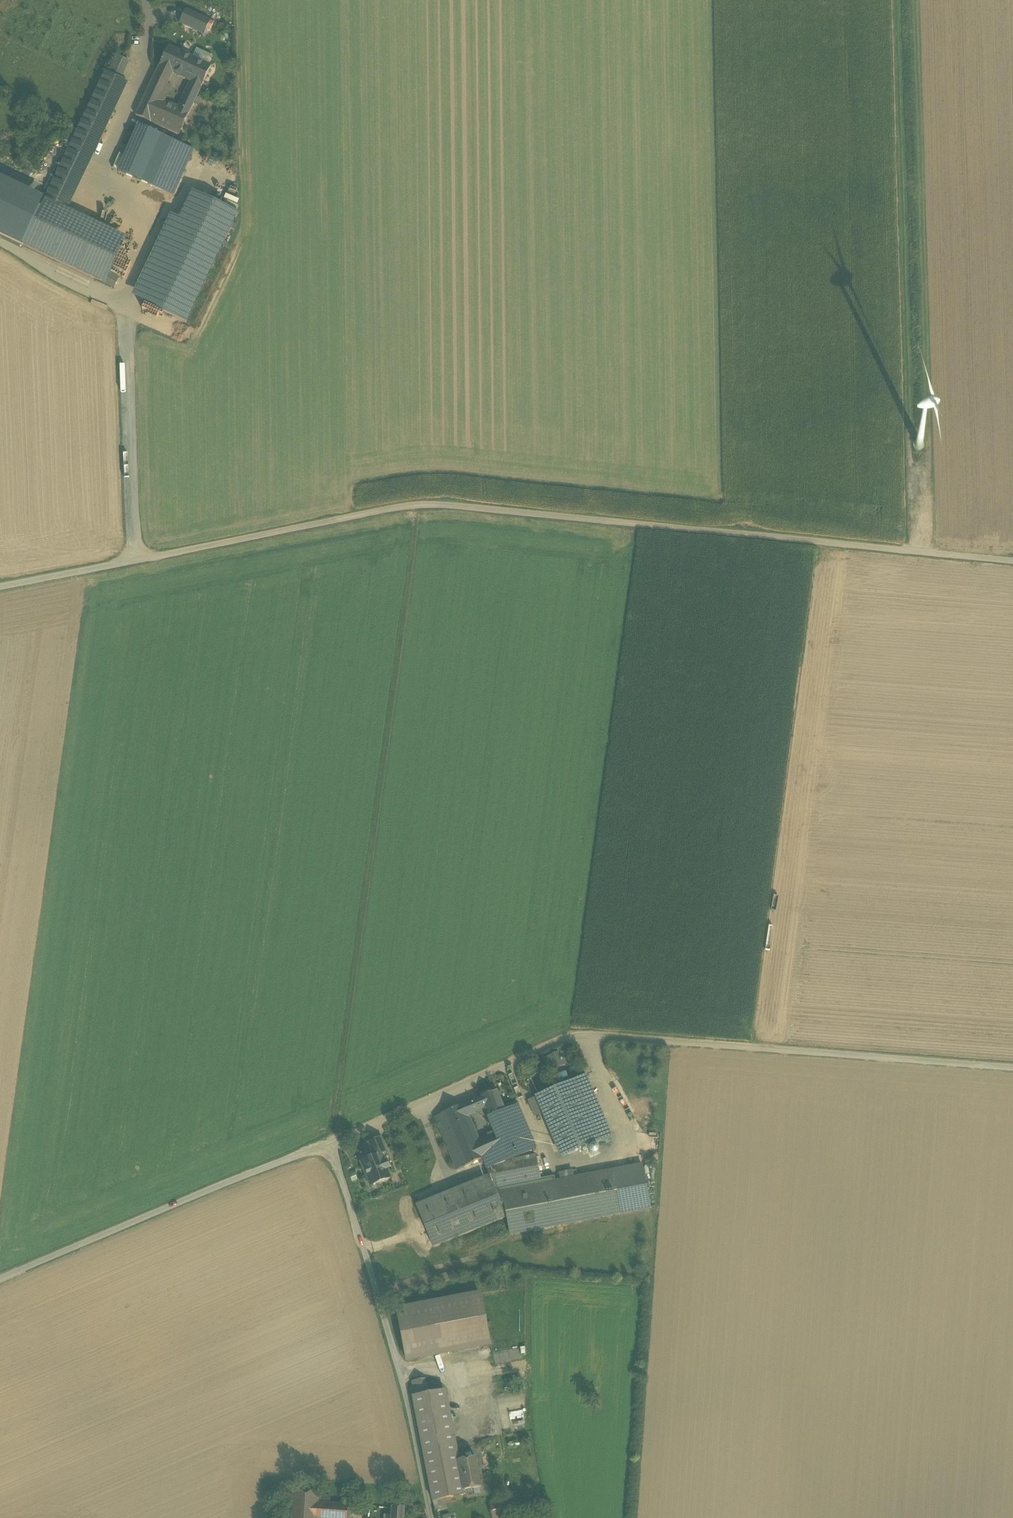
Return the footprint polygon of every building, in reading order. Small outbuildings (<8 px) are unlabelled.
[(210,22),(186,11),(179,24),(204,36),(210,22)] [(210,68),(167,47),(158,66),(173,73),(191,82),(202,87),(210,68)] [(117,57),(109,75),(120,80),(129,62),(117,57)] [(154,76),(168,82),(173,73),(158,66),(154,76)] [(109,75),(105,73),(69,150),(90,160),(127,84),(120,80),(109,75)] [(154,76),(146,93),(161,100),(167,85),(168,82),(154,76)] [(183,100),(194,105),(202,87),(191,82),(183,100)] [(172,87),(167,85),(161,100),(165,102),(172,87)] [(162,128),(173,106),(165,102),(161,100),(146,93),(136,116),(162,128)] [(183,100),(180,108),(173,106),(162,128),(179,136),(190,111),(191,112),(194,105),(183,100)] [(161,136),(138,126),(117,172),(140,182),(161,136)] [(193,151),(161,136),(140,182),(172,197),(193,151)] [(90,160),(69,150),(45,200),(67,210),(90,160)] [(237,214),(192,192),(179,220),(140,301),(186,323),(237,214)] [(67,210),(45,200),(41,209),(123,248),(127,239),(67,210)] [(123,248),(41,209),(23,245),(105,284),(109,276),(123,248)] [(140,301),(179,220),(170,215),(131,297),(140,301)] [(118,280),(109,276),(105,284),(114,289),(118,280)] [(569,1071),(564,1057),(561,1058),(559,1052),(544,1057),(551,1077),(569,1071)] [(586,1076),(536,1097),(562,1158),(611,1137),(586,1076)] [(496,1091),(478,1099),(483,1109),(488,1119),(505,1112),(503,1108),(496,1091)] [(478,1099),(471,1102),(476,1113),(483,1109),(478,1099)] [(469,1115),(476,1113),(471,1102),(465,1105),(469,1115)] [(540,1179),(536,1156),(509,1161),(536,1149),(517,1102),(503,1108),(505,1112),(520,1145),(502,1153),(484,1160),(479,1162),(480,1165),(485,1163),(490,1175),(507,1217),(506,1217),(510,1235),(650,1208),(642,1165),(554,1182),(553,1177),(540,1179)] [(465,1105),(461,1107),(465,1117),(469,1115),(465,1105)] [(477,1144),(465,1117),(461,1107),(444,1114),(467,1168),(479,1162),(484,1160),(477,1144)] [(488,1119),(493,1131),(495,1136),(502,1153),(520,1145),(505,1112),(488,1119)] [(457,1172),(467,1168),(444,1114),(434,1118),(457,1172)] [(489,1139),(477,1144),(484,1160),(502,1153),(495,1136),(489,1139)] [(381,1139),(366,1146),(371,1159),(386,1153),(381,1139)] [(384,1163),(380,1156),(359,1164),(365,1179),(368,1188),(376,1185),(381,1183),(390,1179),(386,1170),(389,1169),(386,1162),(384,1163)] [(490,1175),(417,1206),(433,1247),(506,1217),(507,1217),(490,1175)] [(459,1184),(475,1180),(474,1175),(458,1179),(459,1184)] [(481,1294),(394,1311),(406,1368),(492,1352),(481,1294)] [(461,1371),(454,1372),(458,1390),(464,1389),(461,1371)] [(426,1380),(411,1383),(415,1396),(413,1397),(432,1501),(463,1496),(446,1392),(429,1394),(426,1380)] [(475,1458),(457,1462),(463,1491),(481,1488),(475,1458)] [(347,1506),(318,1505),(318,1496),(291,1495),(290,1517),(347,1517),(347,1506)] [(489,1502),(491,1517),(498,1517),(496,1502),(489,1502)]
